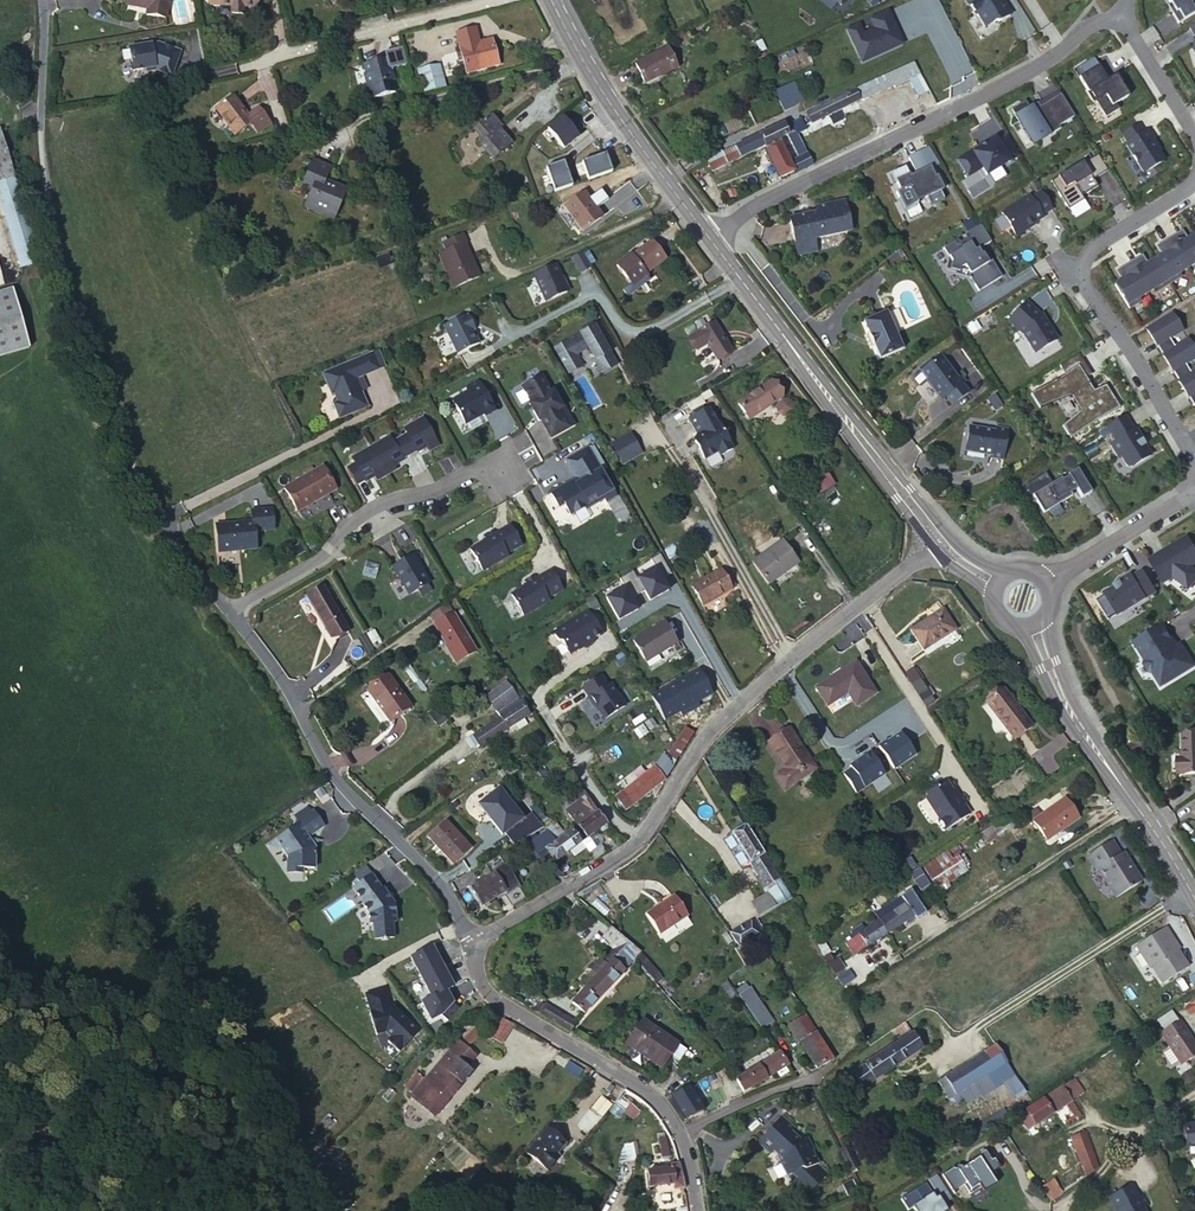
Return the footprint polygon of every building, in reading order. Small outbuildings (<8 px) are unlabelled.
[(125,2),(149,7),(147,14),(164,18),(168,0),(125,0),(125,2)] [(969,5),(970,5),(976,15),(978,14),(987,28),(996,22),(1000,22),(1011,15),(1004,5),(1002,4),(1000,1),(1001,0),(966,0),(969,5)] [(1178,23),(1194,13),(1194,0),(1168,0),(1176,12),(1172,14),(1178,23)] [(856,26),(844,32),(860,64),(900,45),(895,34),(893,35),(892,32),(893,31),(885,13),(867,21),(872,31),(860,36),(856,26)] [(474,28),(455,33),(459,48),(466,73),(497,64),(490,39),(478,42),(474,28)] [(155,68),(171,74),(179,49),(161,42),(160,44),(158,43),(151,44),(151,42),(129,47),(133,69),(142,67),(145,69),(155,68)] [(392,65),(407,61),(402,44),(384,48),(386,54),(363,61),(366,71),(364,72),(367,83),(369,83),(372,93),(396,87),(393,77),(395,77),(392,65)] [(666,48),(634,63),(644,82),(675,68),(666,48)] [(927,68),(920,55),(911,59),(909,60),(916,74),(922,70),(927,68)] [(909,60),(858,84),(856,85),(861,97),(865,98),(884,88),(885,91),(911,79),(910,76),(916,74),(909,60)] [(420,92),(441,86),(435,65),(414,71),(420,92)] [(1099,65),(1079,77),(1088,92),(1087,92),(1093,103),(1096,101),(1105,117),(1119,109),(1116,103),(1129,96),(1122,84),(1118,87),(1112,77),(1108,80),(1099,65)] [(939,106),(945,104),(927,68),(922,70),(939,106)] [(1116,75),(1112,77),(1118,87),(1122,84),(1116,75)] [(793,98),(798,96),(792,84),(775,92),(784,111),(796,105),(793,98)] [(807,108),(813,120),(861,97),(856,85),(807,108)] [(1025,101),(1012,110),(1032,142),(1048,132),(1049,135),(1060,128),(1059,126),(1075,116),(1061,94),(1040,107),(1037,103),(1029,108),(1025,101)] [(250,121),(258,131),(269,122),(257,107),(247,115),(232,95),(215,109),(227,124),(234,134),(248,124),(250,121)] [(489,108),(473,124),(486,137),(482,142),(493,154),(509,138),(498,127),(503,123),(489,108)] [(561,113),(546,125),(552,133),(572,127),(561,113)] [(727,163),(760,147),(793,131),(796,136),(809,129),(805,123),(802,116),(790,122),(788,117),(721,150),(727,163)] [(256,133),(258,131),(250,121),(248,124),(256,133)] [(234,134),(227,124),(225,126),(232,136),(234,134)] [(1125,144),(1144,173),(1164,161),(1158,151),(1160,150),(1153,139),(1151,140),(1145,131),(1143,133),(1138,125),(1123,135),(1128,143),(1125,144)] [(553,133),(564,148),(579,137),(572,127),(553,133)] [(787,173),(790,179),(811,169),(804,154),(787,162),(782,152),(799,144),(796,136),(793,131),(760,147),(775,178),(787,173)] [(0,134),(0,180),(15,176),(0,134)] [(972,150),(958,160),(968,176),(982,168),(987,175),(986,174),(1008,160),(1009,162),(1019,155),(1007,135),(997,141),(995,138),(973,152),(972,150)] [(787,162),(804,154),(799,144),(782,152),(787,162)] [(896,192),(905,210),(918,204),(917,202),(927,197),(931,205),(944,199),(930,169),(939,164),(929,147),(908,157),(916,174),(910,177),(905,167),(890,174),(894,183),(896,182),(900,190),(896,192)] [(721,150),(705,159),(711,171),(727,163),(721,150)] [(589,180),(613,171),(606,154),(583,162),(589,180)] [(1082,162),(1058,177),(1065,188),(1058,192),(1068,209),(1084,199),(1082,196),(1080,194),(1085,190),(1087,193),(1098,186),(1093,179),(1108,170),(1098,154),(1084,163),(1082,162)] [(303,207),(334,220),(346,190),(330,183),(329,184),(325,182),(330,168),(312,160),(301,187),(310,191),(303,207)] [(556,191),(573,185),(565,161),(547,167),(556,191)] [(15,176),(0,180),(0,190),(22,271),(40,265),(15,176)] [(1058,177),(1051,181),(1058,192),(1065,188),(1058,177)] [(587,187),(567,200),(581,224),(602,211),(587,187)] [(17,272),(22,271),(0,190),(0,209),(17,272)] [(1030,196),(1002,213),(1016,236),(1029,228),(1029,226),(1035,222),(1043,217),(1042,215),(1052,209),(1042,191),(1031,198),(1030,196)] [(810,213),(789,218),(795,243),(798,242),(801,254),(817,251),(814,239),(851,230),(844,200),(816,206),(817,214),(811,215),(810,213)] [(981,225),(943,248),(949,257),(946,269),(958,272),(959,273),(960,269),(964,266),(969,274),(969,276),(978,291),(1002,276),(988,254),(984,253),(982,254),(978,249),(991,242),(981,225)] [(1165,230),(1183,260),(1191,255),(1193,258),(1194,257),(1194,235),(1190,226),(1179,233),(1174,225),(1165,230)] [(440,244),(458,275),(479,267),(470,248),(467,250),(459,227),(440,235),(444,242),(440,244)] [(1160,245),(1149,251),(1165,276),(1176,269),(1174,266),(1183,260),(1165,230),(1155,236),(1160,245)] [(651,236),(628,251),(641,269),(664,253),(651,236)] [(1134,250),(1125,255),(1143,285),(1151,279),(1153,283),(1165,276),(1149,251),(1139,258),(1134,250)] [(595,261),(589,252),(585,254),(591,263),(595,261)] [(458,275),(444,253),(448,278),(458,275)] [(1118,272),(1110,276),(1124,300),(1136,293),(1134,290),(1143,285),(1125,255),(1112,263),(1118,272)] [(555,264),(534,274),(546,301),(567,292),(555,264)] [(27,346),(10,288),(0,291),(0,355),(27,346)] [(1026,301),(1009,320),(1023,334),(1035,353),(1057,340),(1041,314),(1041,315),(1026,301)] [(888,311),(864,322),(880,359),(904,348),(888,311)] [(1172,313),(1146,329),(1194,406),(1194,370),(1191,373),(1185,365),(1194,359),(1194,351),(1188,339),(1174,347),(1170,339),(1183,331),(1172,313)] [(478,343),(472,331),(470,327),(473,325),(469,317),(466,318),(464,314),(442,326),(456,354),(478,343)] [(708,324),(685,341),(694,353),(704,345),(714,359),(728,349),(708,324)] [(593,330),(556,351),(562,362),(560,364),(568,378),(581,371),(574,360),(587,352),(601,377),(616,369),(604,348),(598,339),(593,330)] [(371,350),(378,365),(384,363),(377,348),(371,350)] [(378,365),(371,350),(323,370),(331,391),(333,390),(337,399),(333,401),(338,414),(366,403),(360,388),(359,384),(357,385),(355,380),(356,379),(354,375),(360,372),(378,365)] [(562,362),(556,351),(553,353),(560,364),(562,362)] [(1106,386),(1094,391),(1085,378),(1091,374),(1078,354),(1060,365),(1065,375),(1060,379),(1032,394),(1040,407),(1071,396),(1080,411),(1063,426),(1071,438),(1099,419),(1119,407),(1106,386)] [(942,356),(914,376),(921,385),(929,379),(934,385),(931,386),(938,396),(941,394),(943,397),(946,396),(962,383),(942,356)] [(366,385),(360,372),(354,375),(356,379),(355,380),(357,385),(359,384),(360,388),(366,385)] [(541,376),(521,387),(530,403),(528,404),(528,405),(530,404),(533,408),(532,411),(537,421),(539,420),(549,439),(572,426),(562,407),(560,408),(552,391),(550,393),(541,376)] [(470,390),(451,399),(463,422),(482,412),(484,416),(494,410),(478,379),(467,385),(470,390)] [(775,379),(741,404),(755,420),(780,400),(784,397),(788,395),(775,379)] [(946,396),(952,405),(969,392),(962,383),(946,396)] [(995,410),(1002,406),(995,395),(988,400),(995,410)] [(781,406),(793,416),(798,409),(798,403),(793,399),(786,399),(784,397),(780,400),(783,403),(781,406)] [(708,409),(699,415),(699,420),(712,412),(708,409)] [(704,438),(703,444),(713,461),(726,454),(729,457),(741,449),(725,424),(724,425),(715,410),(712,412),(699,420),(696,422),(705,437),(704,438)] [(1127,466),(1131,467),(1151,455),(1145,445),(1143,446),(1139,439),(1142,438),(1136,428),(1134,430),(1125,415),(1107,427),(1116,441),(1110,444),(1119,458),(1121,457),(1127,466)] [(356,465),(348,469),(358,486),(365,481),(366,483),(376,478),(378,482),(397,471),(394,467),(404,461),(403,460),(418,452),(419,453),(428,448),(430,452),(440,447),(424,419),(405,430),(408,436),(394,444),(390,438),(353,459),(356,465)] [(969,426),(965,451),(979,453),(979,451),(983,451),(984,454),(992,455),(991,457),(1003,459),(1008,428),(997,426),(996,430),(969,426)] [(608,449),(618,466),(637,455),(628,439),(608,449)] [(568,481),(550,492),(559,507),(564,504),(570,515),(588,504),(591,505),(596,502),(597,499),(603,495),(606,501),(615,495),(587,446),(565,459),(578,481),(575,482),(577,485),(572,488),(568,481)] [(637,455),(618,466),(619,469),(638,458),(637,455)] [(321,467),(283,490),(297,513),(335,490),(321,467)] [(1061,478),(1033,495),(1044,513),(1073,495),(1071,493),(1076,489),(1082,498),(1091,492),(1077,469),(1067,475),(1068,477),(1063,480),(1061,478)] [(801,492),(807,501),(834,484),(828,474),(801,492)] [(253,524),(216,527),(218,554),(256,551),(255,534),(273,532),(272,512),(252,514),(253,524)] [(470,549),(482,569),(508,555),(506,552),(521,544),(510,524),(495,533),(493,530),(484,535),(486,539),(470,549)] [(1194,564),(1194,554),(1185,538),(1169,548),(1170,550),(1150,562),(1163,584),(1173,577),(1188,589),(1194,581),(1194,570),(1191,567),(1194,564)] [(784,540),(755,564),(774,585),(801,560),(784,540)] [(1169,548),(1148,560),(1150,562),(1170,550),(1169,548)] [(416,551),(392,566),(408,594),(428,582),(417,563),(419,562),(413,554),(416,552),(416,551)] [(624,587),(606,598),(619,619),(638,608),(631,597),(643,589),(649,599),(668,587),(661,576),(669,570),(659,552),(649,559),(655,567),(637,579),(631,570),(618,578),(624,587)] [(511,594),(523,615),(549,600),(547,597),(562,588),(551,569),(536,578),(534,574),(525,580),(528,584),(511,594)] [(1105,594),(1118,615),(1156,592),(1142,570),(1132,576),(1131,574),(1121,580),(1122,582),(1115,586),(1115,587),(1105,594)] [(730,591),(724,580),(720,573),(691,590),(701,608),(730,591)] [(730,591),(734,590),(727,578),(724,580),(730,591)] [(322,586),(306,595),(330,636),(345,627),(322,586)] [(438,622),(455,610),(449,601),(431,613),(438,622)] [(940,604),(909,623),(923,644),(954,624),(940,604)] [(480,645),(455,610),(438,622),(451,642),(462,657),(480,645)] [(560,639),(567,651),(581,643),(583,644),(591,639),(591,638),(600,633),(587,610),(552,630),(556,638),(560,639)] [(659,647),(661,652),(677,642),(664,621),(631,641),(641,658),(659,647)] [(1163,625),(1134,642),(1145,661),(1144,665),(1149,672),(1153,674),(1161,686),(1194,667),(1180,645),(1175,648),(1173,644),(1175,643),(1163,625)] [(460,659),(462,657),(451,642),(449,644),(460,659)] [(656,655),(661,652),(659,647),(641,658),(647,668),(659,661),(656,655)] [(847,689),(854,701),(875,687),(855,656),(816,682),(828,701),(847,689)] [(600,673),(581,686),(588,696),(587,696),(593,705),(594,705),(603,718),(624,704),(609,682),(606,683),(600,673)] [(919,674),(911,679),(932,711),(940,706),(919,674)] [(391,721),(410,706),(388,675),(367,691),(374,701),(376,701),(391,721)] [(495,711),(516,696),(507,681),(486,696),(495,711)] [(1033,728),(1005,693),(988,706),(1009,733),(1010,732),(1018,741),(1033,728)] [(532,712),(520,694),(516,696),(528,714),(532,712)] [(528,714),(516,696),(495,711),(499,717),(507,728),(514,724),(523,718),(528,714)] [(507,728),(499,717),(475,733),(482,745),(507,728)] [(526,723),(523,718),(514,724),(517,729),(526,723)] [(773,769),(783,783),(814,762),(788,722),(767,736),(784,762),(773,769)] [(1119,725),(1112,730),(1115,735),(1122,731),(1119,725)] [(684,726),(675,739),(663,758),(614,797),(624,810),(664,779),(670,770),(674,758),(677,759),(693,732),(684,726)] [(667,736),(662,730),(655,736),(661,742),(667,736)] [(482,745),(475,733),(472,735),(480,747),(482,745)] [(1183,736),(1184,758),(1177,760),(1180,777),(1194,775),(1194,734),(1183,736)] [(499,765),(505,762),(501,756),(496,760),(499,765)] [(943,824),(949,835),(974,819),(968,809),(972,806),(967,797),(961,801),(951,785),(931,798),(930,802),(943,824)] [(496,829),(518,814),(499,786),(477,801),(496,829)] [(586,837),(605,822),(587,795),(581,786),(572,792),(578,801),(565,810),(576,826),(586,837)] [(540,821),(544,817),(534,803),(535,802),(527,792),(521,798),(540,821)] [(1034,820),(1029,824),(1044,845),(1078,820),(1063,800),(1034,820)] [(296,821),(298,824),(281,836),(276,840),(282,848),(287,855),(287,872),(303,872),(303,867),(314,867),(314,847),(313,845),(307,837),(324,825),(313,809),(310,811),(307,806),(295,815),(298,820),(296,821)] [(1024,816),(1029,824),(1034,820),(1029,812),(1024,816)] [(555,839),(565,832),(555,818),(545,825),(555,839)] [(451,863),(468,848),(445,821),(428,837),(451,863)] [(796,905),(803,901),(754,825),(740,834),(776,889),(783,883),(796,905)] [(572,847),(580,840),(572,830),(555,842),(546,829),(545,830),(534,838),(527,843),(529,845),(537,857),(538,858),(546,853),(552,861),(568,849),(572,847)] [(527,843),(534,838),(532,835),(524,840),(527,843)] [(307,837),(313,845),(322,839),(307,837)] [(282,848),(276,840),(268,845),(282,848)] [(576,852),(584,846),(580,840),(572,847),(576,852)] [(1120,855),(1111,841),(1087,857),(1096,871),(1098,869),(1107,884),(1116,898),(1141,881),(1122,853),(1120,855)] [(594,860),(606,851),(601,843),(587,852),(594,860)] [(964,844),(936,864),(946,880),(975,861),(964,844)] [(530,862),(537,857),(529,845),(521,851),(530,862)] [(576,852),(572,847),(568,849),(572,855),(576,852)] [(503,861),(490,869),(492,872),(468,886),(480,905),(503,891),(505,894),(517,888),(518,888),(504,860),(503,860),(503,861)] [(943,893),(949,890),(944,882),(933,865),(924,872),(934,887),(938,884),(943,893)] [(352,875),(357,882),(369,874),(364,867),(352,875)] [(380,889),(370,873),(369,874),(350,887),(361,902),(360,903),(367,913),(368,923),(371,923),(372,938),(379,937),(380,939),(386,939),(385,937),(392,936),(391,921),(394,920),(393,903),(382,888),(380,889)] [(892,909),(884,914),(888,919),(898,933),(916,921),(918,924),(937,912),(921,889),(912,895),(912,896),(892,909)] [(654,913),(666,932),(691,916),(680,897),(654,913)] [(885,898),(877,903),(884,914),(892,909),(885,898)] [(776,916),(793,907),(789,900),(771,910),(776,916)] [(898,933),(888,919),(862,936),(871,950),(898,933)] [(747,946),(770,934),(762,922),(739,933),(747,946)] [(641,951),(610,926),(600,937),(611,948),(601,959),(598,957),(588,969),(591,971),(596,975),(585,987),(570,1002),(582,1013),(641,951)] [(1173,934),(1167,926),(1138,946),(1150,964),(1157,965),(1155,968),(1164,981),(1190,964),(1171,936),(1173,934)] [(826,976),(843,966),(826,938),(822,932),(804,941),(826,976)] [(439,956),(437,957),(431,944),(410,956),(420,976),(444,964),(439,956)] [(649,958),(642,962),(653,983),(661,979),(649,958)] [(453,986),(446,974),(448,973),(444,964),(420,976),(431,996),(431,997),(446,989),(453,986)] [(848,969),(836,976),(842,987),(854,979),(848,969)] [(596,975),(591,971),(580,983),(585,987),(596,975)] [(757,986),(744,994),(770,1030),(783,1021),(757,986)] [(384,988),(365,993),(371,1012),(369,1012),(375,1034),(385,1031),(391,1037),(387,1041),(398,1051),(417,1031),(391,1006),(389,1006),(384,988)] [(431,1019),(440,1014),(447,1020),(459,1008),(453,1002),(446,989),(431,997),(431,996),(421,1001),(431,1019)] [(1186,1007),(1190,1014),(1194,1011),(1194,1002),(1186,1007)] [(543,1004),(537,1012),(544,1016),(549,1007),(543,1004)] [(549,1007),(544,1016),(569,1030),(573,1023),(549,1007)] [(682,1013),(688,1021),(693,1016),(687,1009),(682,1013)] [(1163,1024),(1185,1056),(1194,1049),(1194,1030),(1183,1012),(1163,1024)] [(500,1042),(511,1024),(496,1015),(485,1033),(500,1042)] [(666,1051),(670,1054),(678,1059),(686,1048),(641,1018),(625,1044),(657,1065),(666,1051)] [(927,1022),(911,1033),(920,1048),(936,1036),(927,1022)] [(468,1044),(480,1031),(474,1025),(462,1037),(468,1044)] [(822,1068),(836,1059),(818,1028),(803,1037),(822,1068)] [(920,1048),(911,1033),(852,1074),(850,1070),(842,1075),(849,1084),(856,1079),(862,1088),(920,1048)] [(457,1041),(410,1094),(433,1114),(446,1098),(447,1099),(471,1070),(465,1065),(474,1055),(457,1041)] [(929,1084),(938,1104),(995,1064),(983,1048),(929,1084)] [(661,1068),(670,1054),(666,1051),(657,1065),(661,1068)] [(734,1086),(742,1097),(791,1067),(784,1055),(734,1086)] [(703,1109),(688,1085),(673,1095),(671,1096),(684,1118),(703,1109)] [(1056,1087),(1008,1121),(1017,1134),(1053,1109),(1060,1121),(1069,1116),(1060,1102),(1065,1100),(1056,1087)] [(613,1114),(626,1098),(622,1095),(609,1111),(613,1114)] [(604,1111),(595,1104),(585,1116),(594,1124),(604,1111)] [(802,1197),(826,1173),(816,1164),(818,1163),(813,1150),(815,1149),(809,1136),(801,1140),(796,1135),(797,1134),(793,1130),(796,1126),(783,1114),(759,1140),(772,1152),(775,1149),(777,1151),(786,1175),(788,1175),(791,1182),(789,1184),(802,1197)] [(1074,1132),(1063,1138),(1083,1174),(1094,1168),(1074,1132)] [(538,1137),(517,1163),(539,1180),(547,1170),(544,1168),(547,1164),(556,1152),(538,1137)] [(660,1157),(669,1155),(665,1138),(657,1139),(660,1157)] [(991,1176),(990,1174),(1000,1167),(988,1148),(971,1159),(973,1161),(970,1163),(971,1165),(968,1167),(957,1165),(954,1180),(961,1181),(969,1194),(983,1185),(982,1183),(991,1176)] [(844,1151),(836,1155),(847,1177),(856,1173),(844,1151)] [(330,1159),(317,1173),(327,1182),(340,1168),(330,1159)] [(684,1188),(678,1162),(668,1163),(669,1168),(647,1171),(649,1186),(673,1183),(674,1189),(684,1188)] [(943,1185),(936,1175),(928,1180),(935,1190),(943,1185)] [(1115,1195),(1125,1210),(1153,1210),(1149,1205),(1154,1202),(1148,1192),(1145,1195),(1137,1182),(1115,1195)] [(925,1183),(901,1200),(908,1210),(913,1208),(915,1210),(943,1210),(925,1183)] [(1044,1185),(1033,1193),(1042,1207),(1054,1199),(1044,1185)]
